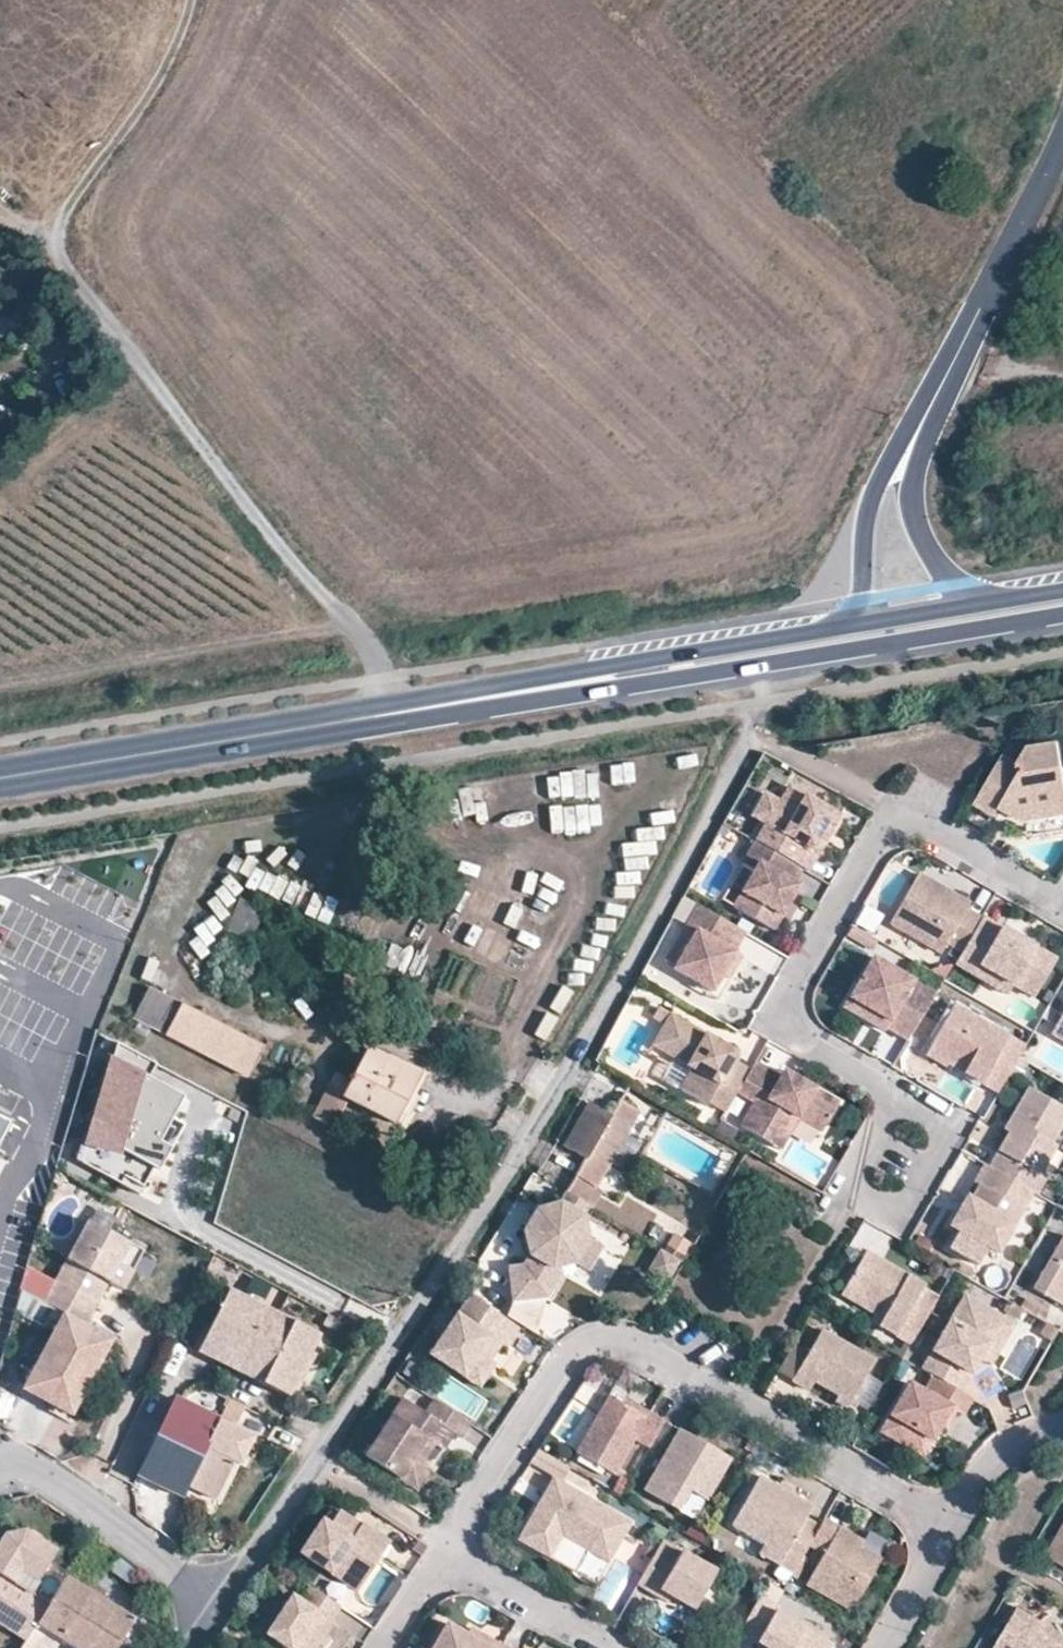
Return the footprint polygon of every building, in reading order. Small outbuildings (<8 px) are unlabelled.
[(1027,746),(1018,763),(1002,754),(983,786),(974,803),(995,815),(998,809),(1017,820),(1033,817),(1062,812),(1062,777),(1057,741),(1027,746)] [(633,764),(611,766),(613,784),(635,782),(633,764)] [(561,773),(562,799),(586,797),(584,771),(561,773)] [(800,866),(807,871),(839,816),(789,786),(780,801),(765,793),(752,815),(784,834),(774,851),(800,866)] [(756,861),(731,904),(774,929),(800,885),(792,880),(800,866),(774,851),(753,839),(744,853),(756,861)] [(718,897),(731,904),(756,861),(744,853),(718,897)] [(918,873),(889,923),(956,962),(971,935),(976,927),(981,918),(966,909),(969,903),(918,873)] [(290,904),(297,887),(278,878),(270,895),(290,904)] [(239,902),(230,928),(253,937),(262,911),(239,902)] [(673,968),(700,985),(712,991),(736,950),(730,946),(741,929),(698,904),(686,924),(696,930),(673,968)] [(852,919),(857,946),(875,943),(871,916),(852,919)] [(979,965),(1013,985),(1034,997),(1056,959),(982,916),(981,918),(976,927),(971,935),(956,962),(955,964),(974,975),(979,965)] [(747,932),(741,929),(730,946),(736,950),(747,932)] [(743,954),(736,950),(712,991),(700,985),(698,988),(717,999),(743,954)] [(872,957),(848,998),(889,1022),(886,1028),(907,1040),(934,993),(872,957)] [(1008,994),(1013,985),(979,965),(974,975),(1008,994)] [(188,1045),(204,1016),(153,989),(137,1019),(188,1045)] [(884,1030),(886,1028),(889,1022),(848,998),(843,1006),(884,1030)] [(947,1063),(997,1093),(1025,1045),(954,1004),(931,1044),(951,1055),(947,1063)] [(726,1111),(737,1092),(750,1069),(732,1059),(737,1052),(660,1007),(654,1017),(666,1024),(654,1045),(689,1066),(677,1087),(706,1104),(709,1100),(726,1111)] [(1054,1027),(1062,1032),(1062,1012),(1054,1027)] [(265,1048),(204,1016),(188,1045),(251,1078),(265,1048)] [(1054,1027),(1050,1033),(1062,1041),(1062,1032),(1054,1027)] [(165,1065),(121,1042),(85,1161),(142,1192),(156,1166),(167,1172),(191,1128),(179,1121),(191,1099),(156,1080),(165,1065)] [(947,1063),(951,1055),(931,1044),(925,1054),(945,1066),(947,1063)] [(689,1066),(654,1045),(649,1053),(670,1065),(662,1079),(677,1087),(689,1066)] [(407,1071),(407,1070),(373,1051),(346,1101),(399,1128),(420,1089),(402,1080),(407,1071)] [(750,1069),(737,1092),(754,1101),(740,1125),(773,1144),(791,1113),(798,1117),(802,1110),(825,1124),(838,1101),(783,1069),(779,1077),(754,1062),(750,1069)] [(424,1078),(407,1070),(407,1071),(402,1080),(420,1089),(425,1079),(424,1078)] [(1010,1119),(1015,1122),(1009,1133),(989,1166),(1033,1192),(1035,1193),(1062,1147),(1055,1143),(1062,1129),(1062,1108),(1028,1088),(1010,1119)] [(565,1141),(587,1154),(612,1111),(589,1098),(565,1141)] [(587,1154),(566,1192),(588,1205),(590,1206),(600,1190),(595,1187),(639,1112),(619,1100),(612,1111),(587,1154)] [(821,1130),(825,1124),(802,1110),(798,1117),(821,1130)] [(779,1148),(798,1117),(791,1113),(773,1144),(779,1148)] [(1004,1130),(1009,1133),(1015,1122),(1010,1119),(1004,1130)] [(9,1126),(0,1121),(0,1143),(9,1126)] [(1033,1192),(989,1166),(985,1164),(975,1182),(979,1185),(971,1198),(967,1196),(950,1225),(958,1230),(949,1247),(978,1264),(988,1247),(997,1252),(1033,1192)] [(588,1205),(566,1192),(559,1203),(534,1208),(520,1229),(525,1253),(518,1264),(504,1267),(511,1300),(542,1293),(558,1270),(549,1264),(558,1251),(585,1269),(599,1246),(572,1229),(588,1205)] [(118,1264),(129,1244),(89,1222),(44,1302),(61,1312),(85,1325),(108,1282),(124,1291),(134,1273),(118,1264)] [(882,1252),(889,1232),(864,1222),(856,1242),(882,1252)] [(144,1253),(129,1244),(118,1264),(134,1273),(144,1253)] [(684,1260),(661,1247),(650,1265),(674,1279),(684,1260)] [(840,1294),(874,1313),(882,1318),(878,1325),(910,1344),(938,1296),(923,1288),(924,1286),(865,1252),(840,1294)] [(1059,1304),(1062,1297),(1062,1258),(1059,1265),(1049,1261),(1033,1291),(1038,1293),(1059,1304)] [(197,1350),(287,1395),(319,1333),(275,1311),(230,1289),(197,1350)] [(542,1293),(511,1300),(503,1315),(533,1333),(542,1293)] [(933,1376),(958,1391),(979,1355),(977,1354),(1000,1315),(995,1312),(964,1294),(921,1369),(933,1376)] [(484,1359),(489,1362),(500,1345),(505,1348),(519,1327),(469,1295),(430,1354),(470,1381),(484,1359)] [(21,1381),(70,1410),(109,1338),(85,1325),(61,1312),(21,1381)] [(870,1320),(878,1325),(882,1318),(874,1313),(870,1320)] [(1006,1319),(1000,1315),(977,1354),(979,1355),(983,1358),(992,1362),(1014,1323),(1006,1319)] [(838,1396),(850,1403),(874,1361),(821,1330),(791,1381),(808,1390),(813,1382),(838,1396)] [(494,1365),(489,1362),(484,1359),(470,1381),(479,1387),(494,1365)] [(970,1397),(958,1391),(933,1376),(925,1392),(908,1382),(880,1432),(907,1447),(916,1431),(932,1440),(942,1424),(950,1409),(955,1412),(960,1415),(970,1397)] [(67,1415),(70,1410),(21,1381),(18,1387),(67,1415)] [(664,1421),(648,1412),(645,1417),(623,1404),(609,1396),(576,1453),(613,1475),(633,1441),(648,1449),(664,1421)] [(847,1409),(850,1403),(838,1396),(834,1401),(847,1409)] [(433,1445),(442,1451),(454,1433),(461,1438),(470,1424),(434,1399),(425,1413),(402,1398),(364,1456),(399,1479),(412,1460),(420,1465),(433,1445)] [(626,1399),(623,1404),(645,1417),(648,1412),(626,1399)] [(221,1420),(244,1425),(248,1406),(226,1401),(221,1420)] [(226,1463),(240,1437),(173,1403),(134,1477),(177,1501),(184,1489),(189,1480),(217,1494),(231,1466),(226,1463)] [(946,1426),(955,1412),(950,1409),(942,1424),(946,1426)] [(731,1459),(679,1428),(643,1490),(669,1505),(681,1485),(707,1500),(731,1459)] [(923,1457),(932,1440),(916,1431),(907,1447),(923,1457)] [(251,1442),(240,1437),(226,1463),(231,1466),(237,1469),(251,1442)] [(416,1490),(442,1451),(433,1445),(420,1465),(412,1460),(399,1479),(416,1490)] [(808,1545),(819,1526),(805,1518),(812,1507),(759,1476),(731,1526),(763,1545),(759,1553),(793,1573),(808,1545)] [(552,1477),(517,1539),(549,1558),(561,1536),(607,1562),(631,1522),(552,1477)] [(212,1503),(217,1494),(189,1480),(184,1489),(212,1503)] [(370,1552),(379,1558),(390,1542),(362,1523),(361,1525),(340,1511),(330,1524),(322,1519),(299,1552),(348,1585),(370,1552)] [(824,1519),(819,1526),(808,1545),(823,1554),(806,1584),(851,1610),(881,1559),(859,1547),(836,1533),(839,1528),(824,1519)] [(1062,1563),(1062,1522),(1045,1553),(1062,1563)] [(862,1541),(839,1528),(836,1533),(859,1547),(862,1541)] [(0,1551),(0,1627),(26,1644),(36,1628),(48,1608),(31,1596),(57,1555),(28,1536),(14,1536),(13,1541),(13,1543),(6,1553),(0,1551)] [(0,1548),(0,1551),(6,1553),(13,1543),(13,1541),(14,1536),(8,1536),(0,1548)] [(636,1584),(656,1596),(660,1590),(669,1595),(694,1609),(716,1571),(662,1540),(636,1584)] [(357,1591),(379,1558),(370,1552),(348,1585),(357,1591)] [(67,1579),(63,1584),(97,1607),(101,1600),(100,1600),(67,1579)] [(63,1584),(48,1608),(36,1628),(69,1647),(117,1647),(130,1627),(97,1607),(63,1584)] [(330,1621),(340,1606),(310,1586),(300,1601),(289,1593),(264,1632),(288,1647),(314,1647),(332,1622),(330,1621)] [(666,1601),(669,1595),(660,1590),(656,1596),(666,1601)] [(751,1640),(761,1646),(760,1647),(823,1647),(827,1641),(771,1608),(773,1604),(759,1596),(738,1633),(751,1640)] [(1059,1642),(1038,1630),(1043,1621),(1016,1606),(991,1647),(992,1647),(1062,1647),(1062,1635),(1059,1642)] [(1043,1621),(1038,1630),(1059,1642),(1062,1635),(1062,1633),(1043,1621)] [(467,1634),(446,1622),(432,1647),(491,1647),(467,1634)] [(467,1634),(491,1647),(493,1647),(496,1642),(470,1627),(467,1634)]
